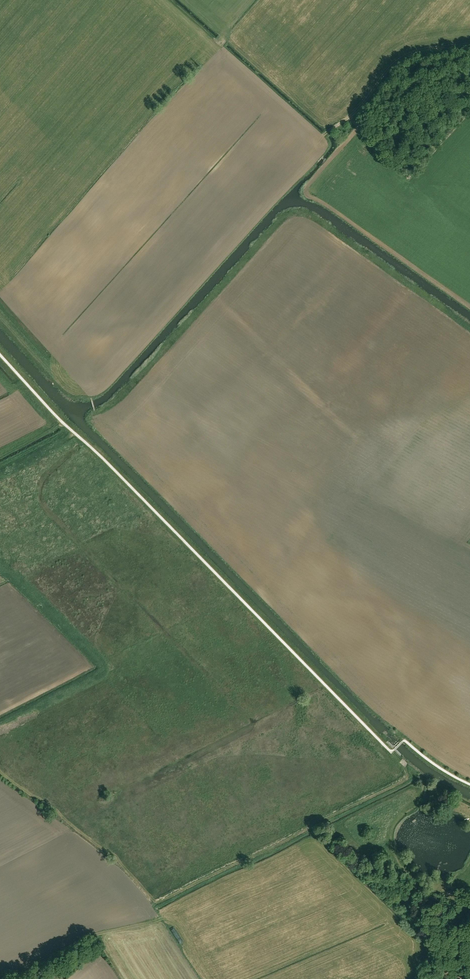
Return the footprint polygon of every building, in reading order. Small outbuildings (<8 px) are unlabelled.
[(402,765),(408,770),(411,766),(406,761),(402,765)]
